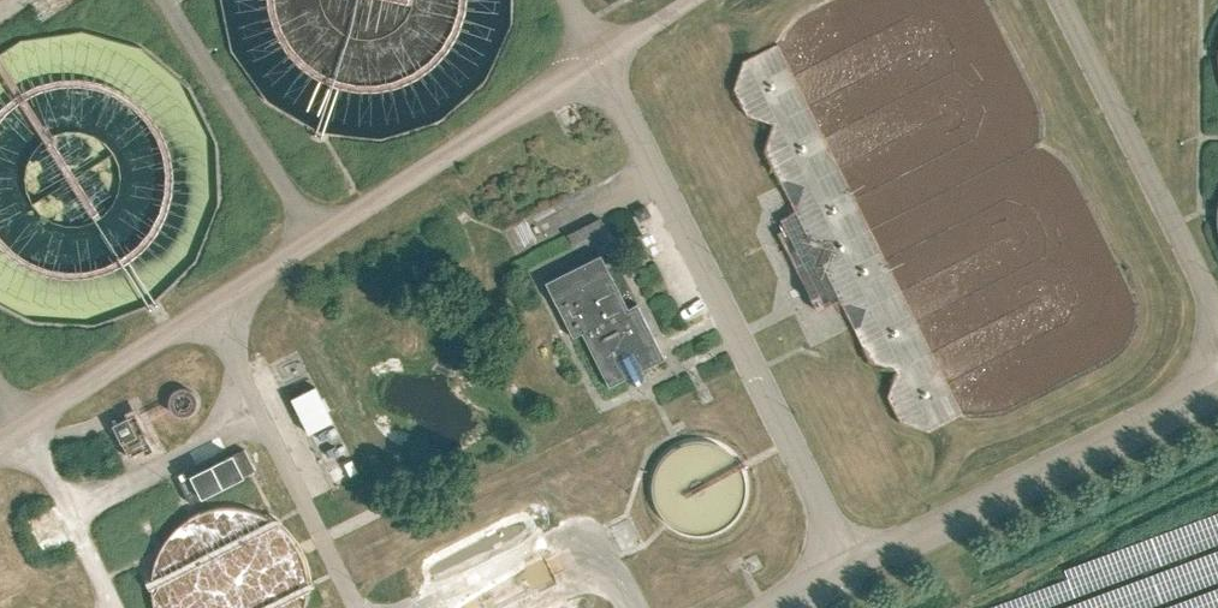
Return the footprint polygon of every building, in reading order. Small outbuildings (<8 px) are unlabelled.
[(369,134),(411,129),(456,104),(462,88),(482,77),(512,2),(512,0),(221,0),(226,37),(263,103),(329,129),(330,129),(345,135),(366,133),(369,134)] [(16,305),(20,305),(57,315),(60,318),(75,322),(134,311),(198,265),(220,181),(211,130),(161,62),(133,55),(124,43),(74,29),(13,41),(1,50),(0,50),(0,301),(16,305)] [(930,430),(963,413),(777,43),(743,60),(734,88),(747,114),(774,122),(765,149),(796,210),(781,218),(786,228),(779,231),(818,309),(840,299),(870,359),(897,368),(888,395),(901,421),(930,430)] [(583,337),(610,391),(631,381),(633,385),(641,388),(645,386),(648,378),(645,374),(666,363),(638,308),(629,312),(602,258),(546,286),(574,342),(583,337)] [(314,384),(285,397),(302,434),(331,421),(314,384)] [(138,435),(128,416),(113,423),(122,442),(138,435)] [(651,523),(726,534),(739,449),(664,437),(651,523)] [(190,450),(195,463),(223,453),(219,440),(190,450)] [(245,453),(180,485),(190,506),(256,474),(245,453)] [(147,597),(152,607),(299,607),(303,580),(274,513),(215,506),(156,531),(147,597)]
